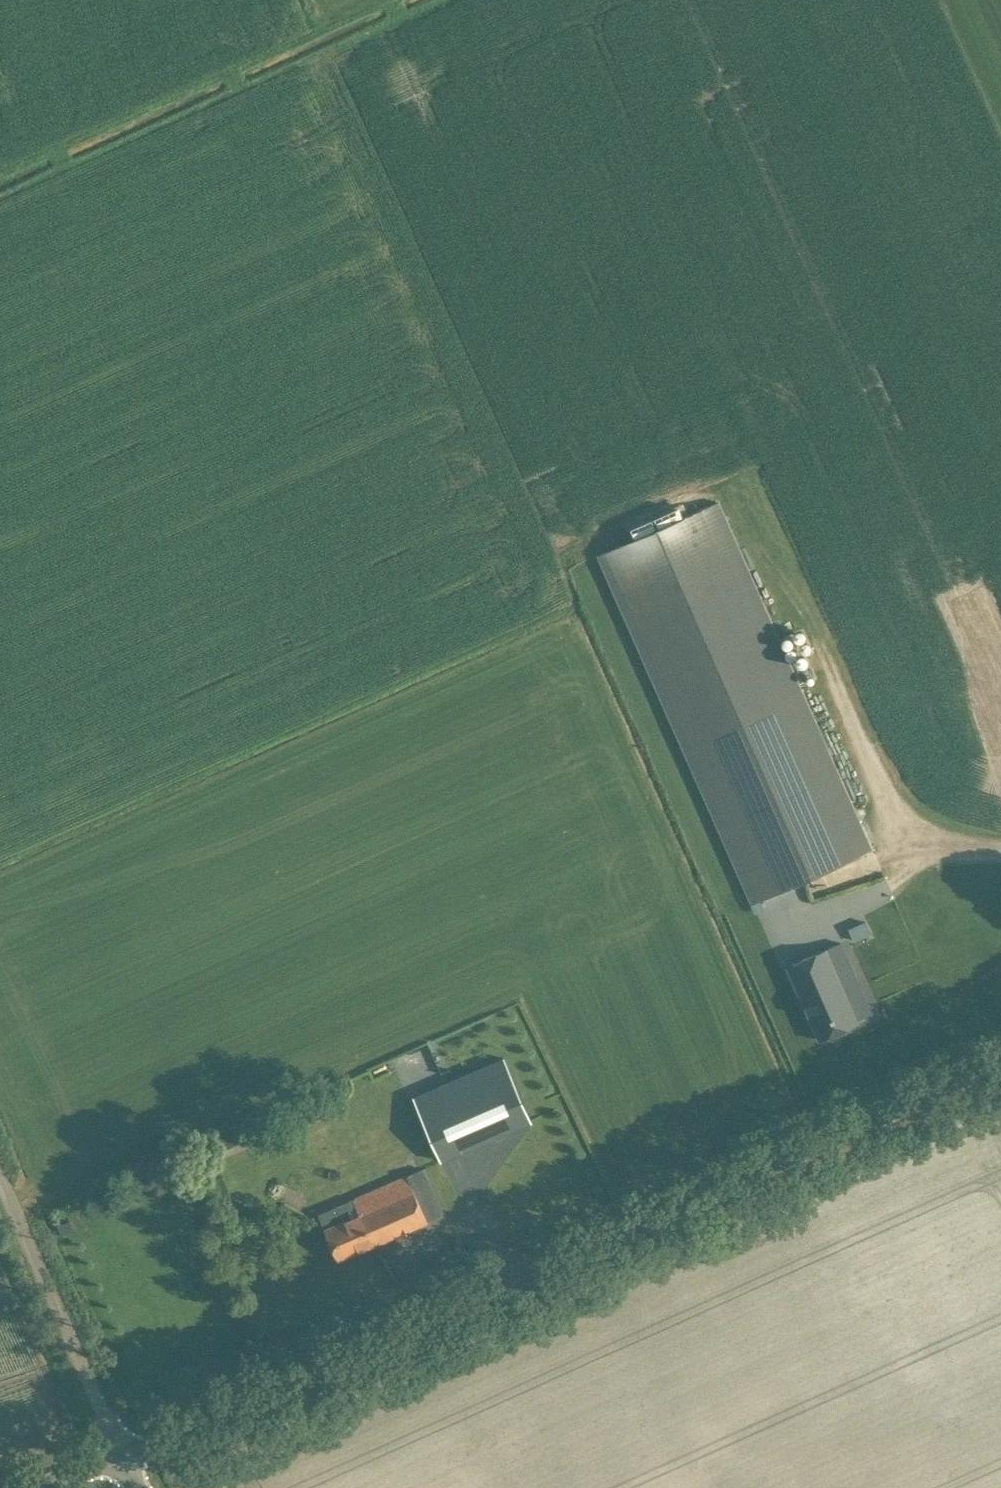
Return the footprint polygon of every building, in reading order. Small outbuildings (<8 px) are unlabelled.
[(873,850),(720,501),(716,501),(600,554),(753,904),(873,850)] [(840,943),(789,965),(820,1038),(858,1022),(844,991),(858,985),(840,943)] [(532,1122),(505,1058),(415,1097),(443,1161),(532,1122)] [(339,1222),(325,1228),(326,1230),(331,1240),(339,1259),(444,1213),(436,1195),(424,1169),(394,1182),(375,1190),(354,1199),(333,1208),(339,1222)]
